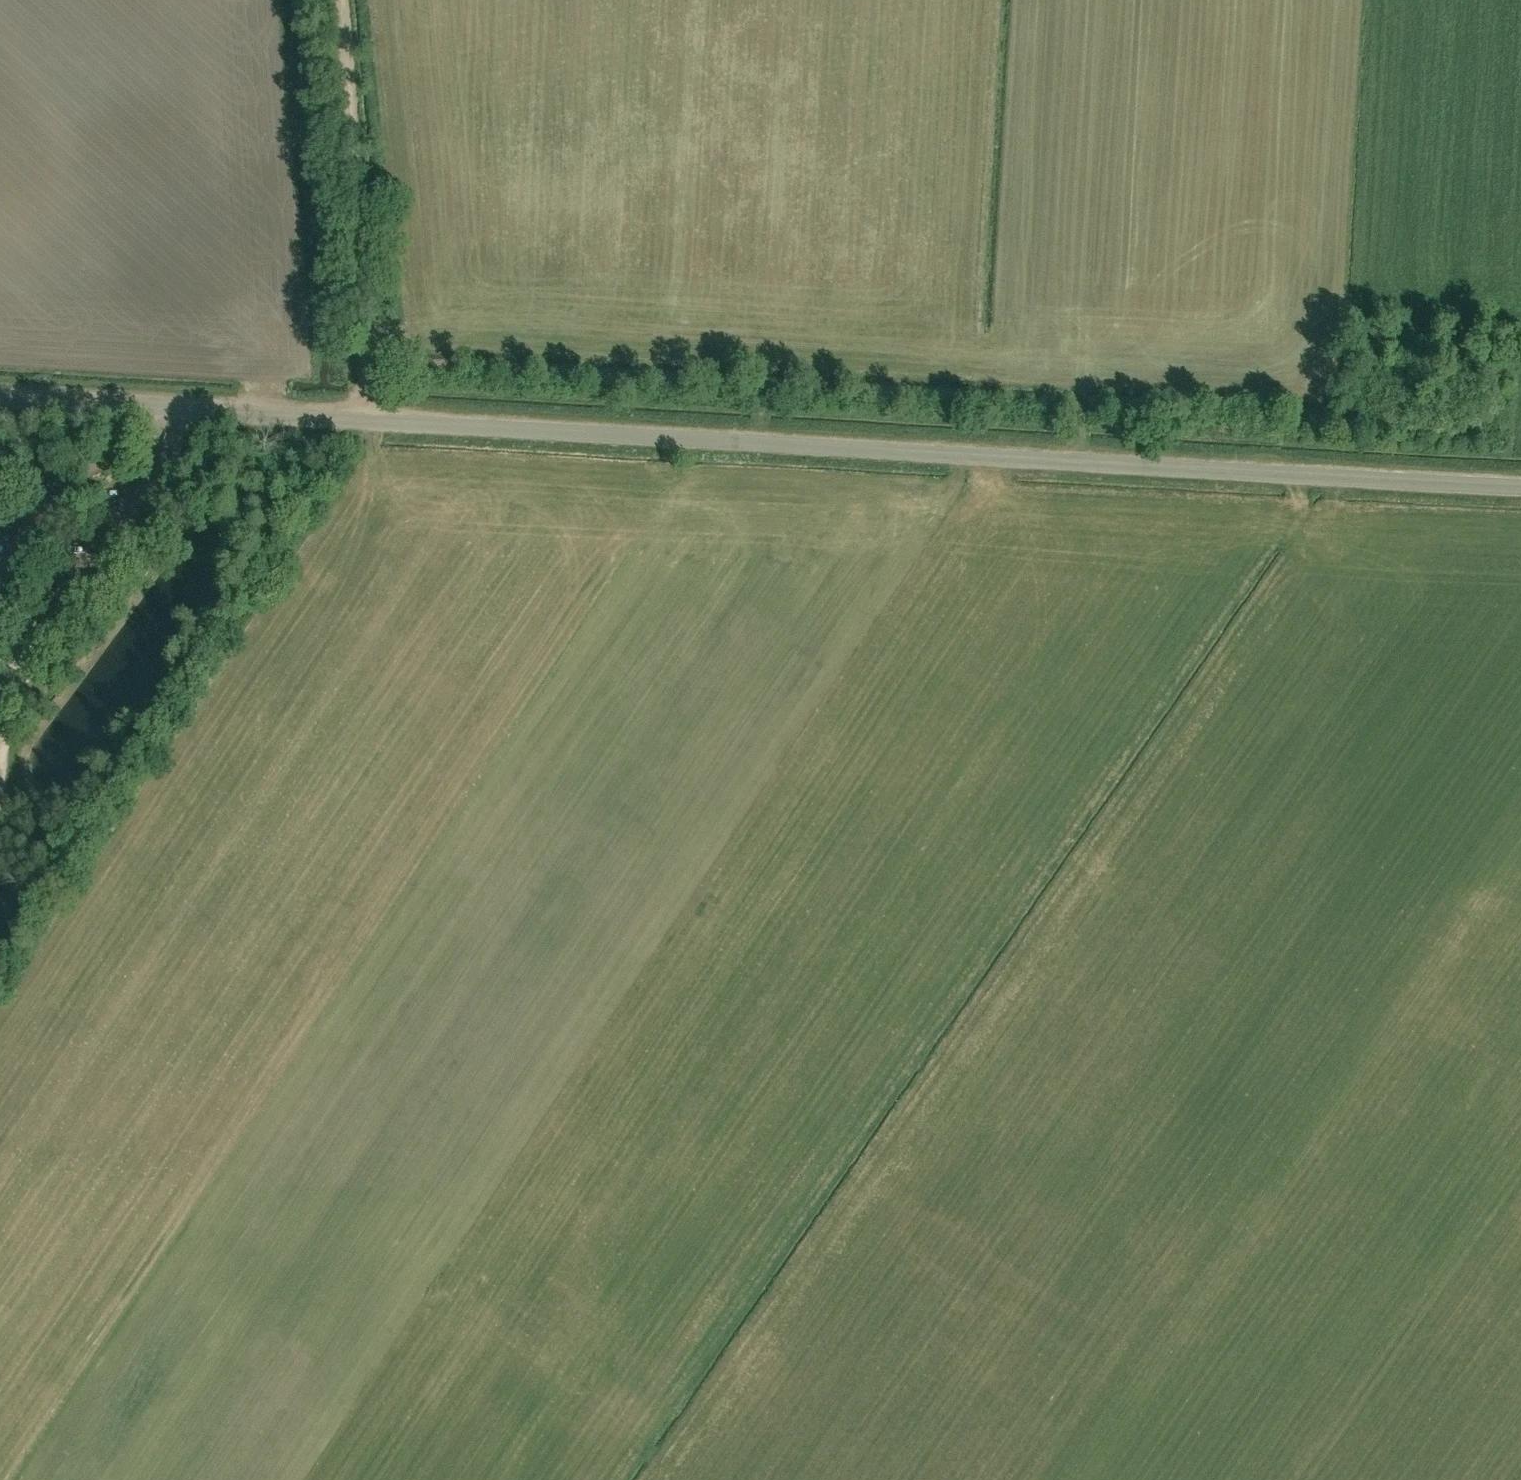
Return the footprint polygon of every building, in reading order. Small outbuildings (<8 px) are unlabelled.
[(14,534),(0,528),(0,540),(9,544),(14,534)]
